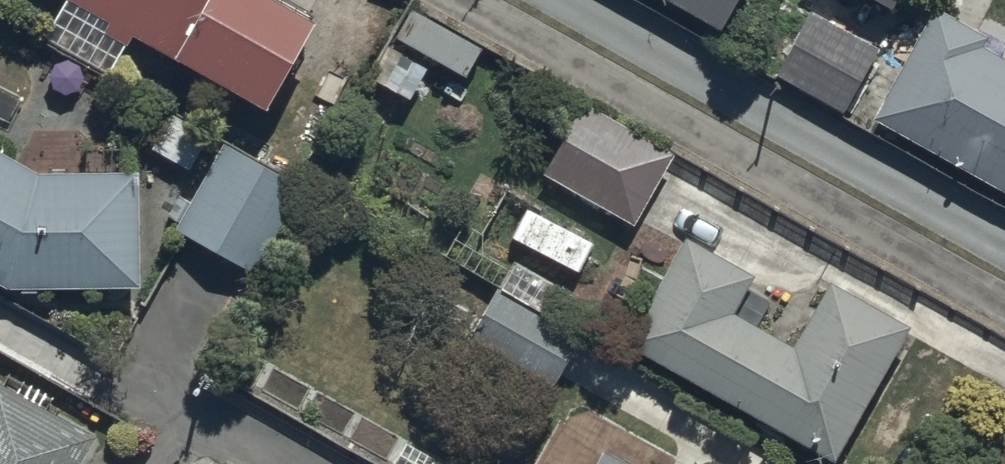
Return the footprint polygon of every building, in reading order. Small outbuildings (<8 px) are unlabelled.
[(106,19),(100,30),(128,46),(134,35),(264,109),(314,20),(278,0),(73,0),(106,19)] [(722,32),(740,0),(665,0),(722,32)] [(891,8),(895,0),(876,0),(891,8)] [(877,52),(805,10),(768,74),(841,115),(877,52)] [(981,50),(986,42),(932,11),(872,116),(1004,192),(1004,63),(981,50)] [(580,106),(542,174),(633,225),(671,157),(580,106)] [(304,192),(222,146),(176,229),(258,275),(304,192)] [(8,289),(141,288),(140,175),(35,176),(0,155),(0,285),(8,289)] [(684,242),(626,345),(834,463),(908,332),(828,287),(792,350),(755,329),(770,303),(748,291),(753,281),(684,242)] [(553,386),(580,336),(497,291),(470,342),(553,386)] [(96,437),(0,383),(0,463),(80,463),(96,437)] [(597,463),(622,463),(603,453),(597,463)]
